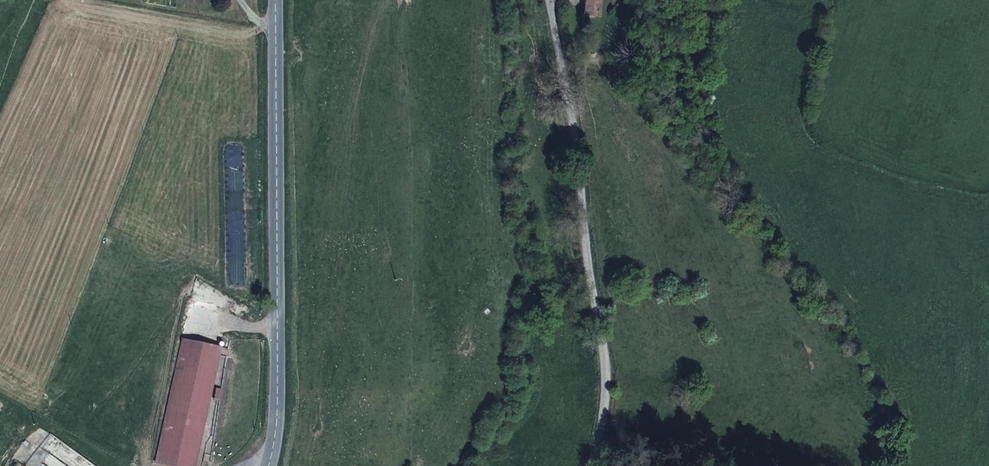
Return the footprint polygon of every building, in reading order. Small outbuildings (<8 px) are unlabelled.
[(600,0),(586,0),(584,15),(598,16),(600,0)] [(220,347),(183,339),(155,462),(172,465),(194,465),(220,347)]
